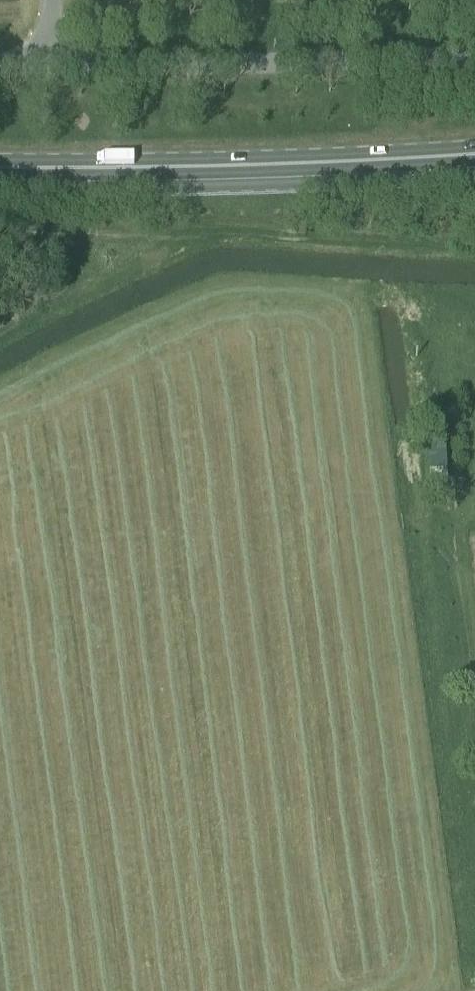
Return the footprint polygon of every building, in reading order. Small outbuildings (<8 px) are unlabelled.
[(442,431),(427,432),(428,447),(444,446),(442,431)] [(431,487),(448,487),(447,449),(430,449),(431,487)]
